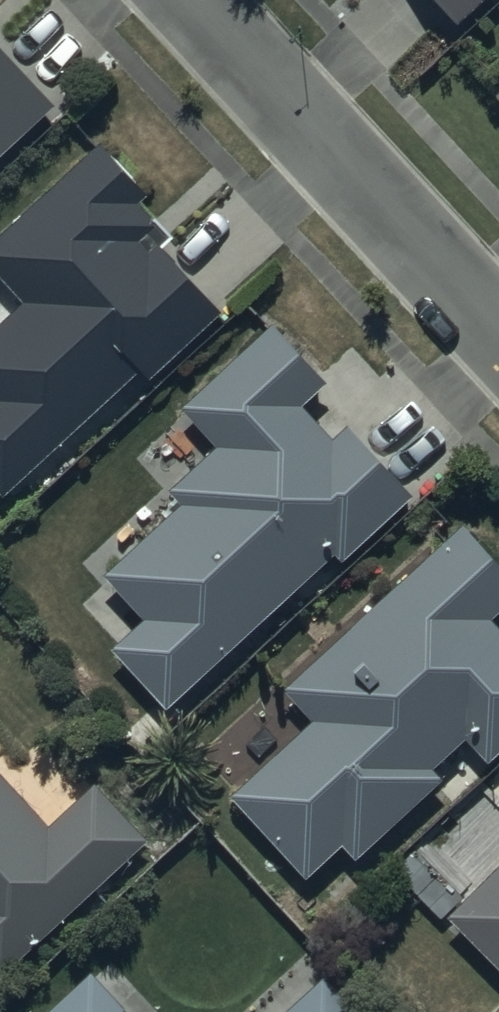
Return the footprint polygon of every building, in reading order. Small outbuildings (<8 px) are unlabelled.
[(456,10),(468,0),(447,0),(456,10)] [(52,94),(0,32),(0,145),(52,94)] [(0,224),(0,267),(23,292),(0,313),(0,483),(2,486),(138,362),(148,372),(222,301),(158,232),(149,240),(138,230),(158,212),(140,192),(148,183),(98,133),(0,224)] [(324,371),(271,313),(180,397),(216,437),(168,481),(181,495),(104,566),(143,608),(110,638),(167,700),(336,545),(341,550),(411,486),(346,416),(332,429),(300,393),(324,371)] [(460,515),(283,679),(312,710),(230,786),(306,869),(342,836),(356,850),(443,770),(433,759),(465,730),(489,754),(498,744),(498,618),(491,610),(498,602),(498,554),(460,515)] [(0,765),(0,966),(147,830),(94,774),(48,817),(0,765)] [(445,905),(498,960),(498,851),(445,905)] [(91,963),(38,1011),(136,1011),(91,963)] [(322,966),(273,1011),(365,1011),(322,966)]
